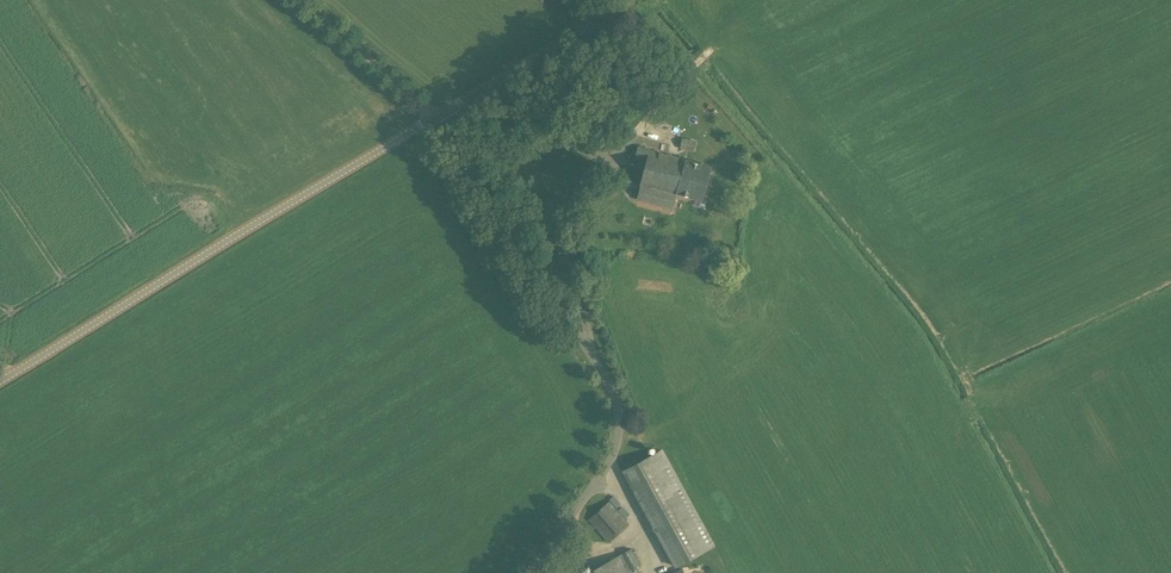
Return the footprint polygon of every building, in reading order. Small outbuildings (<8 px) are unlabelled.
[(689,140),(686,148),(695,150),(697,142),(689,140)] [(712,166),(650,150),(638,146),(635,157),(647,160),(637,199),(664,206),(668,190),(702,200),(712,166)] [(668,459),(663,450),(624,470),(630,480),(668,459)] [(609,542),(630,524),(609,500),(588,519),(609,542)] [(623,553),(586,572),(634,572),(632,569),(640,564),(631,548),(623,553)]
